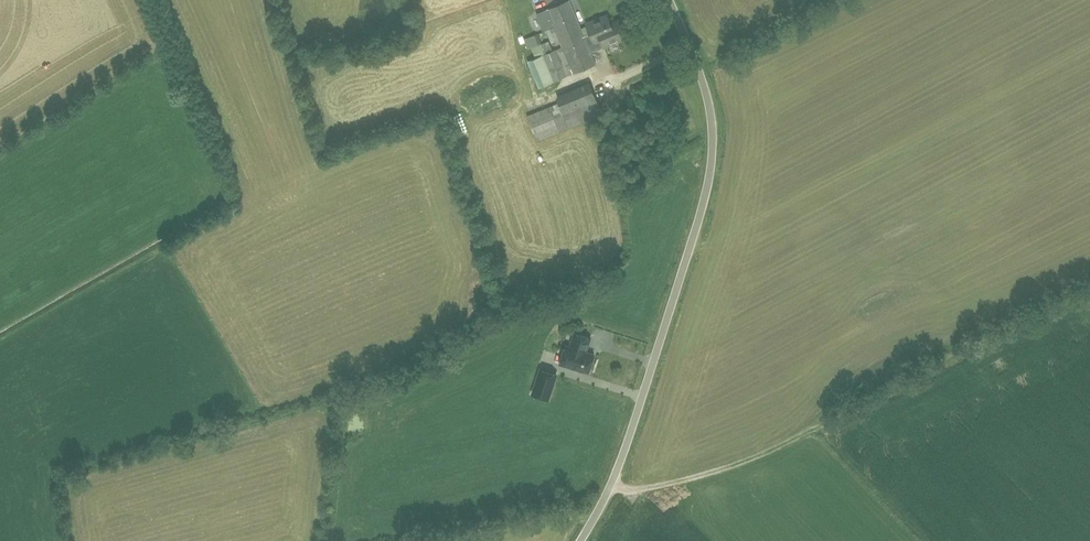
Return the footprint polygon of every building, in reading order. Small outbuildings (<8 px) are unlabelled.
[(569,1),(547,10),(538,13),(551,45),(559,41),(561,46),(551,50),(547,39),(536,44),(532,34),(523,38),(527,47),(530,46),(534,56),(525,60),(537,88),(595,64),(590,52),(603,47),(626,38),(619,21),(607,26),(605,27),(609,36),(587,44),(584,37),(569,1)] [(605,27),(607,26),(603,17),(586,24),(590,34),(584,37),(587,44),(609,36),(605,27)] [(596,92),(531,113),(539,137),(604,116),(596,92)] [(458,121),(461,130),(468,127),(465,119),(458,121)] [(590,338),(575,333),(570,347),(565,346),(559,364),(576,370),(577,368),(589,372),(594,355),(586,352),(590,338)] [(540,369),(538,378),(532,394),(548,399),(556,374),(540,369)]
